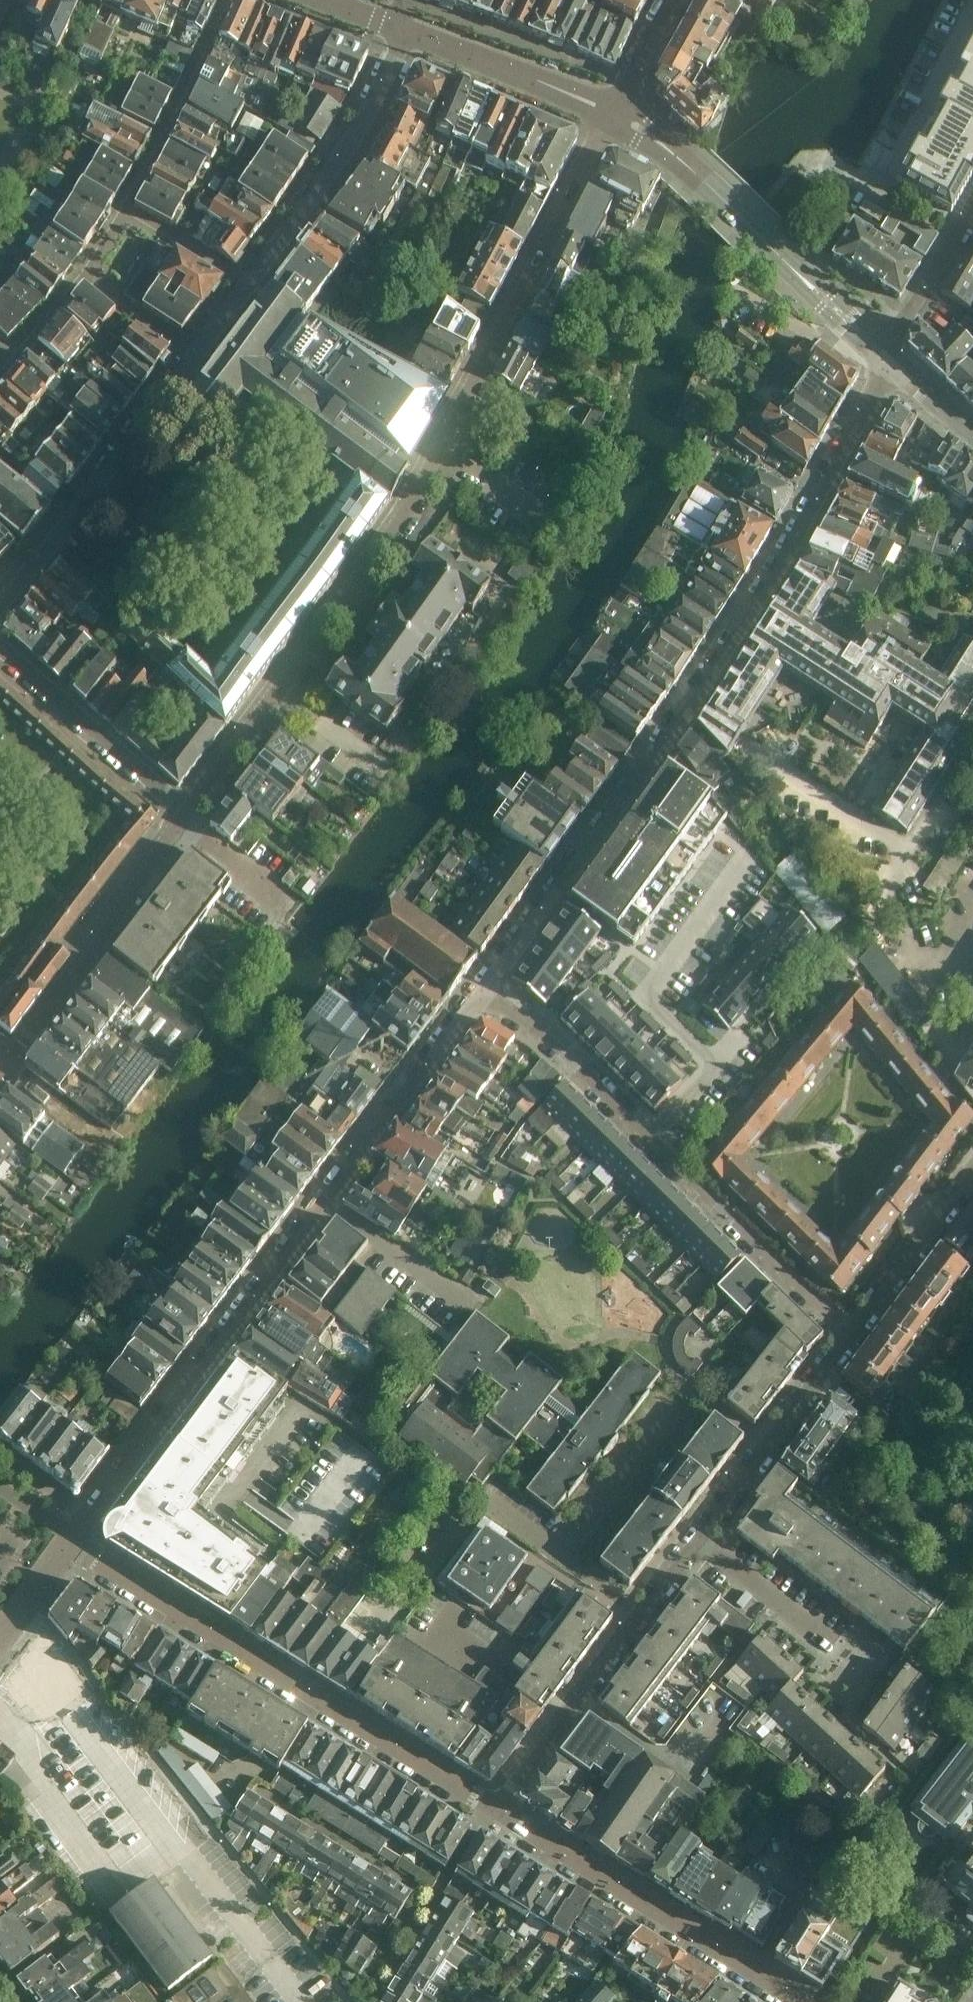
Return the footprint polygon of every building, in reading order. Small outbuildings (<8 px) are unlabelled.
[(34,1),(24,24),(41,32),(35,43),(56,53),(64,38),(77,10),(56,0),(32,0),(34,1)] [(78,60),(97,68),(121,18),(125,8),(128,0),(105,0),(102,6),(115,12),(110,25),(96,19),(78,60)] [(121,18),(141,26),(139,32),(153,38),(154,36),(155,35),(156,35),(169,0),(128,0),(125,8),(121,18)] [(156,35),(168,41),(175,23),(178,16),(186,0),(169,0),(156,35)] [(175,23),(187,29),(190,22),(196,25),(207,0),(186,0),(178,16),(175,23)] [(187,29),(200,35),(201,35),(205,26),(206,27),(218,0),(207,0),(196,25),(190,22),(187,29)] [(456,7),(475,14),(482,0),(460,0),(456,7)] [(501,0),(482,0),(475,14),(491,20),(501,0)] [(491,20),(508,27),(520,0),(501,0),(491,20)] [(508,27),(529,35),(546,0),(520,0),(508,27)] [(549,42),(569,0),(546,0),(529,35),(549,42)] [(585,10),(586,8),(594,12),(599,2),(594,0),(569,0),(549,42),(564,48),(585,10)] [(645,5),(635,0),(608,0),(607,2),(604,0),(599,8),(634,26),(645,5)] [(734,21),(739,13),(738,12),(718,0),(699,0),(688,21),(723,42),(734,21)] [(738,12),(745,0),(718,0),(738,12)] [(778,0),(752,0),(771,12),(778,0)] [(857,9),(862,0),(843,0),(857,9)] [(9,6),(0,2),(0,27),(9,6)] [(209,63),(228,73),(229,73),(256,10),(244,5),(239,7),(235,5),(220,39),(215,51),(209,63)] [(270,15),(256,10),(229,73),(230,73),(243,79),(250,63),(270,15)] [(564,48),(577,54),(591,26),(588,24),(593,14),(585,10),(564,48)] [(243,79),(238,91),(251,97),(284,21),(270,15),(250,63),(243,79)] [(591,26),(577,54),(590,59),(608,18),(602,15),(596,26),(591,23),(591,26)] [(590,59),(601,64),(620,24),(608,18),(590,59)] [(298,26),(284,21),(251,97),(245,108),(259,117),(259,118),(260,118),(265,106),(272,90),(277,77),(278,75),(298,26)] [(692,63),(706,71),(723,42),(688,21),(670,53),(691,65),(692,63)] [(620,24),(601,64),(614,69),(632,30),(620,24)] [(298,26),(278,75),(290,80),(285,92),(290,94),(297,77),(298,74),(316,33),(298,26)] [(193,51),(200,35),(187,29),(183,37),(181,36),(177,44),(193,51)] [(334,40),(316,33),(298,74),(297,77),(315,84),(318,77),(334,40)] [(9,39),(0,35),(0,58),(9,39)] [(345,45),(334,40),(318,77),(352,91),(368,54),(361,51),(361,52),(344,45),(345,45)] [(177,44),(171,41),(164,57),(186,67),(194,51),(193,51),(177,44)] [(959,69),(972,76),(972,43),(959,69)] [(670,53),(654,83),(656,84),(657,92),(675,110),(683,101),(682,100),(690,92),(681,84),(691,65),(670,53)] [(163,58),(160,65),(170,70),(174,63),(163,58)] [(181,75),(185,68),(174,63),(170,70),(181,75)] [(219,93),(225,83),(230,73),(229,73),(228,73),(209,63),(199,83),(200,83),(219,93)] [(896,183),(949,212),(951,213),(961,195),(961,194),(971,177),(972,173),(972,76),(959,69),(959,70),(949,88),(938,107),(946,111),(925,149),(917,145),(907,164),(897,182),(896,183)] [(443,114),(454,86),(435,78),(435,77),(433,76),(433,77),(422,72),(422,71),(420,70),(415,71),(404,94),(443,114)] [(163,112),(172,94),(139,79),(130,96),(163,112)] [(200,83),(189,106),(231,131),(244,107),(234,101),(238,91),(225,83),(219,93),(200,83)] [(473,95),(454,86),(443,114),(437,130),(432,140),(426,158),(431,162),(442,167),(451,147),(454,140),(473,95)] [(675,110),(701,136),(715,122),(710,117),(721,105),(705,90),(697,99),(690,92),(682,100),(683,101),(675,110)] [(340,109),(340,108),(311,91),(297,119),(294,125),(297,127),(321,141),(340,109)] [(404,94),(397,109),(437,130),(443,114),(404,94)] [(491,103),(473,95),(454,140),(451,147),(442,167),(443,168),(433,188),(432,191),(440,195),(450,171),(460,175),(464,167),(476,140),(491,103)] [(154,130),(163,112),(130,96),(121,114),(154,130)] [(529,119),(491,103),(476,140),(464,167),(482,175),(487,166),(505,175),(521,140),(530,119),(529,119)] [(95,105),(86,121),(90,123),(143,151),(144,150),(152,134),(95,105)] [(283,113),(281,113),(265,106),(260,118),(277,128),(283,113)] [(397,109),(385,135),(393,140),(413,152),(426,158),(432,140),(437,130),(397,109)] [(186,110),(178,128),(201,140),(217,149),(235,159),(244,144),(186,110)] [(277,128),(292,136),(297,127),(294,125),(297,119),(283,113),(277,128)] [(254,142),(265,124),(247,114),(237,133),(254,142)] [(505,175),(503,180),(515,186),(518,180),(522,182),(521,185),(524,187),(551,129),(531,121),(532,120),(530,119),(521,140),(505,175)] [(139,159),(143,151),(90,123),(82,140),(102,150),(135,167),(139,159)] [(210,163),(217,149),(201,140),(178,128),(172,140),(170,143),(210,163)] [(551,129),(524,187),(506,221),(530,233),(550,195),(575,144),(574,140),(574,138),(551,129)] [(375,152),(368,164),(415,191),(417,192),(428,198),(432,191),(433,188),(420,182),(431,162),(426,158),(413,152),(393,140),(385,135),(384,136),(375,152)] [(272,213),(308,160),(274,137),(238,191),(244,195),(272,213)] [(47,142),(40,138),(34,148),(41,153),(47,142)] [(156,168),(192,189),(207,162),(169,144),(156,168)] [(124,185),(132,171),(135,167),(102,150),(92,167),(124,185)] [(591,187),(591,188),(597,191),(615,200),(622,203),(618,212),(614,219),(616,225),(626,231),(632,229),(640,213),(641,214),(659,179),(623,160),(616,157),(613,156),(611,156),(609,157),(607,158),(606,159),(591,187)] [(399,184),(367,166),(328,217),(364,237),(373,220),(383,225),(396,203),(391,200),(399,184)] [(115,202),(124,185),(92,167),(82,184),(115,202)] [(45,174),(55,181),(59,174),(50,168),(45,174)] [(186,201),(192,189),(156,168),(149,181),(186,201)] [(50,187),(55,181),(45,174),(41,181),(50,187)] [(55,191),(65,178),(59,174),(55,181),(50,187),(55,191)] [(460,177),(454,188),(462,192),(468,181),(460,177)] [(171,227),(186,201),(149,181),(134,207),(171,227)] [(72,201),(69,207),(99,227),(104,220),(108,219),(111,214),(110,210),(112,206),(113,205),(115,202),(82,184),(72,201)] [(585,200),(565,237),(586,247),(586,246),(592,250),(606,223),(604,222),(615,200),(597,191),(591,188),(585,200)] [(54,205),(34,191),(30,198),(50,212),(54,205)] [(383,255),(392,261),(411,229),(428,198),(417,192),(394,234),(383,255)] [(262,227),(272,213),(244,195),(234,211),(262,227)] [(262,227),(234,211),(219,203),(214,210),(200,201),(195,211),(206,218),(213,223),(225,231),(248,245),(262,227)] [(884,214),(865,202),(859,211),(879,223),(884,214)] [(670,206),(668,213),(679,217),(682,211),(670,206)] [(64,211),(52,229),(82,251),(83,250),(95,233),(99,227),(69,207),(65,212),(64,211)] [(924,258),(936,238),(938,236),(893,208),(879,229),(890,236),(898,224),(923,240),(915,253),(924,258)] [(423,209),(417,220),(424,224),(430,213),(423,209)] [(668,213),(665,220),(677,224),(679,217),(668,213)] [(206,218),(192,239),(199,243),(213,223),(206,218)] [(44,240),(43,242),(73,265),(79,256),(82,251),(52,229),(37,219),(30,230),(44,240)] [(665,220),(663,226),(674,230),(677,224),(665,220)] [(345,261),(359,243),(360,242),(325,221),(312,239),(345,261)] [(500,233),(523,246),(530,233),(506,221),(500,233)] [(199,243),(211,250),(231,263),(236,262),(248,245),(225,231),(213,223),(199,243)] [(845,239),(834,257),(833,259),(850,269),(851,268),(883,287),(882,290),(885,291),(896,298),(899,300),(901,297),(918,270),(920,267),(916,264),(915,265),(904,258),(904,257),(902,255),(901,256),(888,248),(870,236),(871,235),(868,233),(868,234),(856,227),(857,226),(853,224),(852,227),(847,237),(846,236),(844,238),(845,239)] [(663,226),(660,233),(672,237),(674,230),(663,226)] [(490,228),(480,245),(515,262),(523,246),(500,233),(490,228)] [(660,233),(658,240),(670,244),(672,237),(660,233)] [(4,242),(11,248),(17,242),(9,236),(4,242)] [(565,237),(552,264),(572,273),(586,247),(565,237)] [(332,279),(345,261),(312,239),(300,255),(332,279)] [(43,242),(34,255),(37,258),(63,279),(73,265),(43,242)] [(217,280),(168,250),(158,243),(141,269),(160,282),(201,308),(218,286),(217,280)] [(480,245),(472,261),(507,277),(515,262),(480,245)] [(378,260),(382,256),(370,249),(367,254),(378,260)] [(300,255),(286,273),(318,297),(332,279),(300,255)] [(63,279),(37,258),(29,270),(25,267),(24,268),(54,292),(63,279)] [(968,263),(969,262),(962,258),(951,277),(972,289),(972,266),(968,263)] [(472,261),(464,275),(499,293),(507,277),(472,261)] [(552,264),(536,295),(536,296),(538,299),(556,305),(565,309),(572,293),(574,294),(582,278),(572,273),(552,264)] [(24,268),(16,280),(44,303),(46,305),(54,292),(24,268)] [(132,284),(123,297),(142,309),(179,332),(184,331),(201,308),(160,282),(141,269),(132,284)] [(286,273),(273,290),(306,312),(318,297),(286,273)] [(464,275),(455,291),(467,297),(490,309),(499,293),(464,275)] [(951,277),(941,295),(968,311),(972,304),(972,289),(951,277)] [(16,280),(4,293),(33,314),(44,303),(16,280)] [(351,282),(345,289),(353,294),(358,288),(351,282)] [(83,287),(63,313),(90,336),(98,327),(102,330),(115,313),(83,287)] [(267,365),(299,322),(301,319),(306,312),(273,290),(266,300),(256,314),(254,315),(244,329),(243,328),(241,332),(215,367),(214,367),(212,370),(213,370),(201,384),(202,385),(181,413),(212,436),(234,408),(267,365)] [(33,314),(4,293),(0,297),(0,335),(7,342),(33,314)] [(479,329),(490,309),(467,297),(459,314),(479,329)] [(543,329),(556,305),(538,299),(527,320),(543,329)] [(459,314),(447,305),(433,332),(433,333),(468,351),(479,329),(459,314)] [(60,316),(58,319),(50,329),(75,351),(86,338),(60,316)] [(396,461),(402,453),(409,459),(433,418),(432,417),(433,416),(444,394),(446,390),(447,391),(447,390),(448,391),(448,390),(412,371),(411,372),(381,357),(311,320),(309,323),(307,326),(299,322),(267,365),(380,450),(396,461)] [(925,364),(946,383),(972,354),(972,327),(965,320),(958,327),(958,326),(940,344),(921,327),(917,324),(907,340),(908,340),(909,349),(925,364)] [(511,344),(510,345),(529,356),(529,355),(537,359),(539,356),(542,356),(546,354),(549,350),(550,346),(549,342),(547,337),(549,333),(526,321),(521,330),(518,331),(517,331),(514,338),(515,341),(513,346),(511,344)] [(168,352),(129,324),(117,341),(125,348),(154,372),(159,365),(165,355),(168,352)] [(50,329),(38,343),(67,368),(79,354),(75,351),(50,329)] [(759,342),(742,330),(735,339),(752,351),(759,342)] [(433,333),(423,352),(458,370),(468,351),(433,333)] [(510,345),(494,376),(494,377),(500,380),(501,381),(508,385),(510,386),(511,386),(512,387),(520,392),(521,392),(534,400),(542,384),(530,378),(540,360),(537,359),(529,355),(529,356),(510,345)] [(858,376),(819,347),(810,359),(799,351),(794,357),(791,355),(788,359),(800,368),(806,372),(825,387),(822,392),(842,404),(858,376)] [(103,352),(103,353),(142,387),(154,372),(125,348),(114,361),(103,352)] [(60,406),(73,417),(102,440),(122,413),(96,391),(76,375),(67,368),(60,376),(31,351),(27,356),(50,375),(62,385),(52,398),(60,406)] [(412,366),(409,370),(412,371),(448,390),(458,370),(423,352),(415,368),(412,366)] [(132,400),(142,387),(103,353),(96,361),(104,368),(100,373),(132,400)] [(966,401),(972,394),(972,354),(946,383),(966,401)] [(27,356),(17,369),(47,395),(52,398),(62,385),(50,375),(27,356)] [(267,365),(234,408),(257,426),(299,456),(349,493),(358,480),(390,503),(407,470),(408,470),(396,461),(380,450),(267,365)] [(122,413),(132,400),(100,373),(93,368),(91,372),(94,374),(91,377),(101,385),(96,391),(122,413)] [(800,368),(783,390),(830,426),(842,404),(822,392),(825,387),(806,372),(800,368)] [(47,418),(52,413),(40,403),(47,395),(17,369),(6,383),(47,418)] [(23,422),(35,408),(6,383),(0,389),(0,403),(23,422)] [(830,426),(783,390),(769,408),(761,402),(758,405),(768,412),(768,411),(786,424),(785,425),(818,448),(830,426)] [(902,446),(917,421),(897,404),(897,402),(896,402),(896,404),(891,404),(891,403),(889,403),(889,405),(874,432),(902,446)] [(23,422),(0,403),(0,429),(10,438),(23,422)] [(806,469),(818,448),(785,425),(786,424),(768,411),(768,412),(758,405),(755,410),(764,417),(761,421),(779,434),(771,444),(806,469)] [(73,417),(62,431),(91,456),(102,440),(73,417)] [(585,419),(581,427),(590,432),(594,424),(585,419)] [(766,448),(743,432),(734,425),(726,421),(719,432),(726,437),(735,443),(735,444),(758,460),(766,448)] [(923,427),(906,459),(947,479),(962,452),(947,439),(944,445),(923,427)] [(10,455),(11,456),(18,447),(10,438),(0,429),(0,447),(10,455)] [(62,431),(50,444),(80,470),(91,456),(62,431)] [(899,472),(904,462),(895,457),(902,446),(874,432),(862,454),(899,472)] [(36,461),(37,462),(38,464),(64,487),(66,489),(80,470),(50,444),(36,461)] [(947,479),(942,488),(966,503),(972,492),(972,460),(964,453),(962,452),(947,479)] [(848,477),(850,478),(901,505),(902,503),(911,507),(918,491),(911,488),(916,479),(899,472),(862,454),(848,477)] [(713,469),(700,459),(695,469),(708,478),(713,469)] [(23,482),(22,482),(46,504),(47,503),(49,504),(64,487),(38,464),(37,464),(30,473),(22,481),(23,482)] [(19,538),(22,541),(48,510),(47,510),(50,507),(46,504),(22,482),(21,484),(0,467),(0,523),(19,538)] [(775,523),(791,494),(791,493),(790,491),(789,490),(757,472),(757,473),(749,469),(742,482),(750,486),(741,502),(775,523)] [(161,669),(172,680),(206,711),(225,728),(225,729),(282,652),(334,583),(390,503),(358,480),(349,493),(348,495),(347,495),(343,500),(344,501),(325,528),(324,528),(320,534),(320,535),(314,544),(284,585),(283,584),(279,591),(259,617),(254,623),(255,623),(242,641),(241,641),(237,647),(217,675),(213,680),(150,622),(158,613),(144,600),(122,630),(120,632),(123,635),(148,658),(161,669)] [(873,497),(845,483),(836,500),(868,515),(873,504),(881,507),(878,514),(892,521),(895,515),(901,518),(905,511),(873,497)] [(743,578),(771,529),(692,484),(666,530),(708,556),(708,557),(743,578)] [(836,500),(826,518),(874,537),(882,540),(887,542),(890,534),(864,523),(868,515),(836,500)] [(962,531),(960,530),(953,542),(951,547),(957,550),(960,545),(961,546),(964,541),(969,532),(972,534),(972,513),(962,531)] [(826,518),(817,535),(865,555),(874,537),(826,518)] [(654,585),(680,601),(681,602),(715,623),(743,578),(708,557),(708,556),(666,530),(660,526),(620,588),(642,603),(654,585)] [(13,544),(0,530),(0,558),(13,544)] [(907,541),(905,547),(932,555),(937,539),(913,532),(910,542),(907,541)] [(905,547),(907,541),(890,534),(887,542),(895,545),(905,547)] [(817,535),(808,550),(858,572),(858,571),(862,563),(869,567),(873,558),(865,555),(817,535)] [(808,550),(799,567),(830,580),(829,582),(836,588),(845,594),(845,595),(869,605),(870,606),(887,570),(891,572),(893,568),(902,549),(895,546),(895,545),(887,542),(882,540),(873,558),(869,567),(870,567),(866,575),(858,571),(858,572),(808,550)] [(386,613),(384,612),(374,627),(375,628),(367,638),(377,645),(363,665),(355,675),(342,666),(325,690),(350,708),(349,709),(361,717),(362,716),(387,734),(404,709),(397,704),(422,670),(424,672),(427,668),(425,666),(466,609),(473,614),(490,589),(466,572),(466,571),(455,563),(455,564),(429,546),(411,570),(424,579),(403,609),(393,602),(386,613)] [(61,565),(50,579),(94,616),(106,601),(63,566),(61,565)] [(834,590),(826,587),(829,582),(830,580),(799,567),(705,713),(704,715),(699,723),(696,727),(697,728),(726,758),(727,757),(734,746),(739,739),(740,736),(784,669),(836,703),(823,722),(865,750),(891,709),(923,730),(871,812),(906,835),(946,773),(972,731),(972,702),(972,645),(963,639),(937,679),(918,667),(931,647),(876,611),(849,651),(811,627),(835,591),(834,590)] [(50,579),(38,592),(71,622),(71,621),(77,615),(94,629),(100,621),(94,616),(50,579)] [(70,628),(64,636),(72,642),(82,630),(71,621),(71,622),(38,592),(28,604),(51,628),(54,630),(62,620),(70,628)] [(693,657),(696,652),(702,643),(668,621),(664,628),(647,618),(651,611),(629,598),(622,609),(693,657)] [(702,643),(714,623),(715,623),(681,602),(680,601),(668,621),(702,643)] [(622,609),(611,603),(592,631),(602,637),(675,686),(693,657),(622,609)] [(28,604),(15,618),(50,648),(54,643),(45,636),(51,628),(28,604)] [(963,636),(971,616),(948,607),(940,626),(963,636)] [(15,618),(4,630),(39,661),(50,648),(15,618)] [(61,681),(74,693),(104,656),(99,652),(107,643),(112,647),(123,635),(120,632),(122,630),(115,624),(103,637),(99,634),(95,639),(97,640),(61,681)] [(72,642),(67,648),(49,670),(61,681),(97,640),(95,639),(82,630),(72,642)] [(50,648),(39,661),(49,670),(67,648),(72,642),(64,636),(62,634),(54,643),(50,648)] [(665,700),(675,686),(602,637),(593,650),(665,700)] [(656,714),(665,701),(665,700),(593,650),(583,664),(656,714)] [(116,668),(104,656),(74,693),(87,705),(116,668)] [(120,663),(116,668),(87,705),(100,717),(121,689),(133,675),(120,663)] [(587,706),(637,741),(656,714),(583,664),(566,690),(587,706)] [(121,689),(100,717),(101,718),(111,727),(114,729),(153,680),(139,668),(133,675),(121,689)] [(126,741),(160,696),(169,685),(172,680),(161,669),(153,680),(114,729),(126,741)] [(0,705),(12,691),(0,680),(0,704),(0,705)] [(169,685),(160,696),(126,741),(179,788),(225,728),(206,711),(194,726),(164,699),(173,688),(169,685)] [(0,705),(16,719),(28,706),(12,691),(0,705)] [(45,720),(28,706),(16,719),(33,733),(45,720)] [(61,735),(45,720),(33,733),(50,748),(61,735)] [(620,764),(631,747),(598,724),(588,738),(576,730),(572,730),(570,733),(582,741),(581,743),(592,751),(598,755),(601,751),(620,764)] [(697,728),(690,737),(689,738),(690,739),(679,754),(677,755),(710,798),(720,810),(734,799),(723,787),(731,780),(724,772),(718,765),(726,758),(697,728)] [(605,784),(617,767),(620,764),(601,751),(598,755),(592,751),(581,743),(582,741),(570,733),(564,740),(565,744),(574,751),(569,758),(605,784)] [(50,748),(66,763),(78,750),(61,735),(50,748)] [(281,735),(265,755),(303,784),(318,765),(319,764),(281,735)] [(517,746),(526,753),(530,748),(521,741),(517,746)] [(66,763),(83,777),(94,764),(78,750),(66,763)] [(593,800),(605,784),(569,758),(562,753),(557,761),(572,772),(565,781),(593,800)] [(265,755),(251,773),(289,803),(303,784),(265,755)] [(572,900),(570,902),(604,926),(633,947),(650,924),(681,880),(697,858),(713,837),(727,818),(720,810),(710,798),(677,755),(676,755),(680,760),(673,772),(667,768),(651,791),(634,813),(623,828),(619,835),(603,857),(587,878),(572,900)] [(83,777),(99,792),(111,778),(94,764),(83,777)] [(339,787),(345,779),(339,774),(331,768),(329,767),(323,775),(339,787)] [(565,781),(552,771),(547,779),(551,783),(545,792),(580,818),(593,800),(565,781)] [(246,781),(235,794),(273,824),(289,803),(251,773),(246,781)] [(99,792),(116,806),(127,793),(111,778),(99,792)] [(578,819),(532,788),(519,806),(523,809),(518,816),(559,845),(578,819)] [(144,807),(127,793),(116,806),(131,820),(130,821),(132,822),(144,807)] [(212,824),(210,827),(231,843),(255,811),(272,824),(273,824),(235,794),(218,816),(212,824)] [(501,832),(500,833),(514,843),(545,864),(545,865),(559,845),(518,816),(523,809),(519,806),(519,807),(514,814),(501,832)] [(130,821),(125,828),(119,836),(113,844),(127,855),(134,847),(158,818),(144,807),(132,822),(130,821)] [(965,834),(972,836),(972,810),(972,809),(965,834)] [(467,831),(477,838),(481,832),(471,825),(467,831)] [(477,838),(467,831),(463,836),(473,844),(477,838)] [(534,881),(545,866),(514,843),(503,858),(534,881)] [(113,844),(100,861),(115,872),(127,855),(113,844)] [(936,867),(922,889),(939,900),(953,878),(964,862),(947,851),(936,867)] [(215,903),(232,882),(192,852),(179,868),(114,953),(150,980),(154,983),(215,903)] [(446,860),(456,868),(461,862),(450,854),(446,860)] [(846,918),(794,856),(773,872),(824,935),(846,918)] [(522,896),(534,881),(503,858),(492,873),(522,896)] [(456,868),(446,860),(442,865),(452,873),(456,868)] [(100,861),(88,878),(102,888),(115,872),(100,861)] [(291,870),(281,882),(290,888),(299,876),(291,870)] [(513,909),(522,896),(492,873),(482,886),(513,909)] [(89,905),(102,888),(88,878),(75,894),(89,905)] [(304,878),(296,888),(308,898),(316,888),(304,878)] [(425,889),(435,897),(440,891),(429,884),(425,889)] [(502,924),(513,909),(482,886),(471,901),(502,924)] [(435,897),(425,889),(421,895),(432,902),(435,897)] [(75,894),(62,911),(76,922),(89,905),(75,894)] [(453,942),(395,898),(366,938),(367,939),(367,938),(448,997),(448,998),(449,997),(449,998),(451,995),(450,995),(458,984),(460,985),(468,974),(466,973),(474,962),(475,962),(477,959),(454,942),(453,942)] [(492,939),(502,924),(471,901),(460,915),(492,939)] [(761,901),(752,912),(797,952),(815,932),(814,931),(798,917),(788,908),(780,918),(761,901)] [(566,908),(552,927),(586,952),(600,933),(566,908)] [(51,956),(58,947),(76,922),(62,911),(37,945),(51,956)] [(752,912),(742,923),(761,940),(758,943),(753,948),(780,972),(797,952),(752,912)] [(480,954),(492,939),(460,915),(449,931),(480,954)] [(552,927),(539,946),(572,971),(586,952),(552,927)] [(394,972),(408,982),(442,1006),(448,998),(448,997),(367,938),(367,939),(366,938),(362,944),(359,948),(384,966),(394,972)] [(866,972),(884,958),(876,948),(859,963),(840,944),(808,975),(825,991),(835,980),(833,978),(844,966),(852,973),(859,964),(866,972)] [(37,945),(24,961),(39,972),(51,956),(37,945)] [(539,946),(525,964),(559,989),(572,971),(539,946)] [(721,956),(728,961),(728,960),(735,951),(728,946),(721,956)] [(51,956),(39,972),(29,985),(42,995),(71,957),(58,947),(51,956)] [(753,948),(737,967),(764,990),(780,972),(753,948)] [(114,953),(107,960),(145,988),(150,980),(114,953)] [(607,953),(598,962),(604,967),(613,959),(607,953)] [(721,956),(714,966),(721,970),(728,961),(721,956)] [(873,982),(891,967),(884,958),(866,972),(873,982)] [(107,960),(75,1001),(161,1065),(172,1073),(203,1032),(145,988),(107,960)] [(24,961),(11,978),(26,989),(29,985),(39,972),(24,961)] [(598,962),(590,970),(596,976),(604,967),(598,962)] [(525,964),(511,983),(545,1008),(559,989),(525,964)] [(724,982),(720,986),(747,1010),(764,990),(737,967),(724,982)] [(891,967),(873,982),(881,991),(899,976),(891,967)] [(899,976),(881,991),(889,1000),(907,985),(899,976)] [(706,977),(699,987),(705,992),(712,982),(706,977)] [(0,993),(0,1025),(13,1006),(26,989),(11,978),(0,993)] [(431,1020),(442,1006),(408,982),(404,987),(393,979),(389,984),(386,981),(383,985),(431,1020)] [(613,982),(607,988),(616,996),(621,991),(613,982)] [(849,984),(829,1008),(823,1008),(819,1013),(820,1019),(701,1161),(722,1182),(723,1181),(738,1196),(743,1201),(818,1275),(818,1276),(842,1294),(899,1218),(900,1219),(905,1213),(907,1213),(906,1212),(907,1211),(910,1206),(913,1203),(913,1202),(914,1202),(915,1201),(914,1201),(919,1195),(917,1193),(972,1119),(972,1116),(951,1099),(950,1100),(871,1004),(872,1003),(871,1002),(871,996),(867,993),(861,994),(849,984)] [(26,989),(13,1006),(0,1025),(0,1026),(12,1036),(42,995),(29,985),(26,989)] [(383,985),(373,999),(421,1035),(431,1020),(383,985)] [(907,985),(889,1000),(896,1010),(914,995),(907,985)] [(720,986),(701,1008),(715,1019),(728,1032),(731,1029),(747,1010),(720,986)] [(585,995),(560,1020),(577,1036),(610,1002),(609,1001),(606,1005),(593,992),(591,990),(585,995)] [(580,990),(571,998),(576,1003),(585,995),(580,990)] [(621,991),(616,996),(625,1005),(630,999),(621,991)] [(358,1017),(338,1002),(327,993),(294,1038),(309,1049),(333,1066),(341,1072),(346,1076),(355,1063),(378,1032),(358,1017)] [(914,995),(896,1010),(904,1019),(922,1004),(914,995)] [(576,1003),(571,998),(563,1006),(568,1011),(576,1003)] [(373,999),(358,1017),(378,1032),(407,1053),(421,1035),(373,999)] [(127,1110),(161,1065),(75,1001),(41,1046),(127,1110)] [(610,1002),(577,1036),(584,1044),(592,1052),(626,1017),(610,1002)] [(922,1004),(904,1019),(911,1028),(929,1013),(922,1004)] [(644,1013),(638,1018),(647,1027),(652,1021),(644,1013)] [(626,1017),(592,1052),(607,1067),(634,1039),(619,1025),(626,1018),(626,1017)] [(482,1021),(469,1037),(518,1066),(523,1060),(508,1049),(514,1040),(482,1021)] [(652,1021),(647,1027),(655,1035),(661,1030),(652,1021)] [(469,1037),(467,1041),(458,1053),(496,1076),(503,1066),(514,1072),(518,1066),(469,1037)] [(634,1039),(607,1067),(623,1082),(650,1054),(634,1039)] [(674,1043),(669,1048),(678,1057),(683,1052),(674,1043)] [(41,1046),(25,1066),(112,1130),(127,1110),(41,1046)] [(960,1068),(953,1077),(972,1103),(972,1048),(960,1068)] [(333,1066),(309,1049),(294,1069),(318,1087),(333,1066)] [(683,1052),(678,1057),(686,1065),(692,1060),(683,1052)] [(458,1053),(448,1067),(499,1098),(504,1092),(490,1084),(496,1076),(458,1053)] [(650,1054),(623,1082),(639,1097),(672,1063),(671,1062),(664,1069),(650,1054)] [(384,1085),(382,1084),(355,1063),(346,1076),(374,1097),(375,1097),(384,1085)] [(543,1063),(531,1077),(542,1087),(553,1072),(543,1063)] [(672,1063),(639,1097),(651,1109),(654,1113),(688,1079),(687,1078),(672,1063)] [(282,1065),(267,1086),(304,1113),(341,1142),(357,1121),(323,1096),(282,1065)] [(448,1067),(445,1070),(438,1079),(477,1102),(481,1096),(495,1104),(499,1098),(448,1067)] [(357,1121),(374,1097),(346,1076),(341,1072),(323,1096),(357,1121)] [(561,1080),(553,1072),(542,1087),(531,1077),(518,1091),(524,1098),(533,1106),(537,1102),(538,1102),(561,1080)] [(438,1079),(434,1085),(429,1092),(457,1108),(461,1103),(475,1111),(480,1104),(477,1102),(438,1079)] [(262,1082),(247,1103),(327,1160),(341,1142),(304,1113),(267,1086),(262,1082)] [(580,1099),(565,1084),(527,1122),(543,1138),(557,1124),(556,1123),(580,1099)] [(85,1146),(8,1088),(0,1099),(0,1128),(63,1175),(85,1146)] [(429,1092),(428,1093),(420,1104),(462,1128),(467,1122),(453,1114),(457,1108),(429,1092)] [(524,1098),(516,1106),(525,1115),(533,1106),(524,1098)] [(557,1124),(571,1137),(594,1113),(580,1099),(556,1123),(557,1124)] [(239,1115),(233,1122),(312,1179),(327,1160),(247,1103),(239,1115)] [(420,1104),(417,1108),(411,1116),(439,1132),(443,1127),(456,1136),(462,1128),(420,1104)] [(609,1127),(608,1126),(594,1113),(571,1137),(585,1151),(609,1127)] [(406,1123),(402,1128),(445,1152),(449,1146),(435,1137),(439,1132),(411,1116),(406,1123)] [(219,1141),(242,1158),(298,1198),(312,1179),(233,1122),(219,1141)] [(396,1124),(385,1138),(433,1169),(445,1152),(402,1128),(396,1124)] [(585,1151),(600,1166),(624,1142),(609,1127),(585,1151)] [(500,1133),(491,1146),(499,1151),(507,1138),(500,1133)] [(4,1161),(15,1146),(0,1135),(0,1159),(4,1161)] [(372,1155),(388,1165),(421,1185),(433,1169),(385,1138),(372,1155)] [(638,1156),(624,1142),(600,1166),(614,1180),(638,1156)] [(491,1163),(499,1151),(491,1146),(483,1158),(491,1163)] [(517,1169),(522,1161),(521,1160),(529,1153),(523,1150),(515,1157),(513,1156),(509,1164),(517,1169)] [(653,1170),(638,1156),(614,1180),(629,1194),(653,1170)] [(284,1218),(298,1198),(242,1158),(236,1166),(250,1176),(250,1175),(254,1178),(245,1189),(284,1218)] [(522,1161),(517,1169),(525,1174),(530,1165),(522,1161)] [(388,1165),(381,1176),(378,1181),(415,1204),(425,1188),(421,1185),(388,1165)] [(500,1179),(505,1170),(497,1166),(492,1175),(500,1179)] [(507,1183),(512,1174),(505,1170),(500,1179),(507,1183)] [(667,1185),(653,1170),(629,1194),(643,1209),(667,1185)] [(552,1186),(558,1179),(551,1172),(545,1179),(552,1186)] [(512,1174),(507,1183),(514,1187),(519,1178),(512,1174)] [(33,1183),(47,1194),(52,1188),(38,1177),(33,1183)] [(519,1178),(514,1187),(522,1191),(527,1182),(519,1178)] [(558,1179),(552,1186),(559,1193),(565,1186),(558,1179)] [(231,1208),(193,1180),(187,1187),(200,1196),(199,1197),(219,1213),(212,1223),(255,1255),(269,1237),(231,1208)] [(378,1181),(371,1192),(367,1197),(404,1221),(415,1204),(378,1181)] [(47,1194),(33,1183),(28,1189),(43,1200),(47,1194)] [(682,1199),(667,1185),(643,1209),(658,1223),(682,1199)] [(245,1189),(242,1186),(236,1194),(239,1197),(231,1208),(269,1237),(284,1218),(245,1189)] [(356,1189),(344,1206),(394,1238),(404,1221),(367,1197),(356,1189)] [(696,1213),(682,1199),(658,1223),(672,1237),(696,1213)] [(581,1215),(587,1208),(580,1201),(574,1208),(581,1215)] [(969,1209),(961,1220),(972,1229),(972,1204),(969,1209)] [(11,1212),(25,1223),(30,1216),(16,1205),(11,1212)] [(587,1208),(581,1215),(588,1222),(594,1215),(587,1208)] [(25,1223),(11,1212),(6,1218),(21,1229),(25,1223)] [(241,1275),(255,1255),(212,1223),(197,1212),(191,1219),(190,1222),(205,1233),(198,1243),(241,1275)] [(711,1228),(696,1213),(672,1237),(687,1252),(711,1228)] [(335,1220),(288,1281),(360,1338),(395,1293),(368,1272),(367,1273),(354,1263),(368,1245),(335,1220)] [(961,1220),(944,1242),(965,1260),(972,1268),(972,1229),(961,1220)] [(725,1242),(711,1228),(687,1252),(702,1266),(725,1242)] [(610,1243),(616,1237),(609,1230),(603,1236),(610,1243)] [(478,1232),(471,1245),(487,1256),(495,1242),(478,1232)] [(616,1237),(610,1243),(617,1250),(624,1244),(616,1237)] [(3,1252),(8,1245),(0,1238),(0,1249),(3,1252)] [(702,1266),(717,1281),(740,1257),(725,1242),(702,1266)] [(180,1277),(175,1284),(213,1313),(241,1275),(198,1243),(185,1259),(185,1260),(175,1274),(180,1277)] [(477,1270),(487,1256),(471,1245),(461,1260),(466,1263),(477,1270)] [(925,1327),(964,1273),(967,1269),(954,1259),(940,1249),(897,1307),(925,1327)] [(639,1272),(645,1265),(638,1258),(632,1265),(639,1272)] [(744,1261),(716,1289),(731,1303),(759,1275),(744,1261)] [(466,1263),(456,1279),(467,1286),(477,1270),(466,1263)] [(645,1265),(639,1272),(646,1279),(653,1272),(645,1265)] [(756,1306),(773,1289),(759,1275),(731,1303),(745,1318),(756,1306)] [(668,1300),(683,1285),(674,1277),(669,1283),(663,1277),(654,1286),(661,1293),(661,1294),(668,1300)] [(482,1290),(494,1299),(501,1291),(488,1282),(482,1290)] [(198,1332),(213,1313),(175,1284),(169,1292),(167,1291),(159,1302),(198,1332)] [(683,1285),(668,1300),(675,1308),(682,1301),(675,1295),(684,1286),(683,1285)] [(283,1288),(267,1310),(314,1342),(330,1320),(283,1288)] [(722,1402),(746,1420),(753,1426),(802,1364),(796,1360),(803,1352),(806,1354),(822,1337),(773,1289),(756,1306),(783,1332),(775,1343),(770,1340),(722,1402)] [(184,1351),(198,1332),(159,1302),(156,1301),(142,1320),(143,1320),(168,1340),(184,1351)] [(897,1307),(856,1362),(855,1362),(890,1389),(900,1376),(892,1370),(897,1365),(907,1372),(914,1363),(904,1355),(916,1340),(925,1327),(897,1307)] [(267,1310),(251,1331),(298,1363),(299,1361),(314,1342),(267,1310)] [(618,1438),(616,1437),(621,1430),(649,1394),(647,1393),(660,1376),(633,1355),(585,1417),(554,1393),(563,1382),(529,1356),(521,1367),(501,1351),(509,1340),(476,1314),(394,1419),(405,1427),(399,1436),(464,1486),(471,1478),(482,1486),(521,1435),(552,1459),(525,1493),(553,1514),(566,1497),(568,1499),(596,1463),(596,1462),(601,1456),(603,1458),(618,1438)] [(685,1373),(692,1378),(702,1365),(695,1359),(692,1364),(689,1362),(687,1359),(685,1356),(684,1353),(683,1349),(684,1345),(684,1342),(686,1338),(687,1335),(690,1332),(694,1337),(700,1330),(688,1318),(682,1324),(679,1328),(676,1332),(674,1336),(673,1340),(672,1345),(672,1349),(673,1354),(674,1358),(676,1362),(678,1366),(681,1370),(685,1373)] [(169,1371),(184,1351),(168,1340),(143,1320),(138,1326),(135,1323),(124,1337),(131,1342),(169,1371)] [(288,1388),(341,1421),(354,1402),(324,1383),(327,1379),(299,1361),(298,1363),(251,1331),(244,1340),(235,1353),(273,1378),(289,1388),(288,1388)] [(169,1371),(131,1342),(127,1348),(121,1344),(112,1356),(155,1390),(156,1389),(169,1371)] [(58,1345),(58,1346),(53,1352),(70,1364),(75,1358),(58,1345)] [(235,1353),(234,1353),(214,1379),(253,1408),(265,1418),(288,1388),(289,1388),(273,1378),(235,1353)] [(105,1382),(140,1409),(149,1397),(150,1398),(151,1396),(150,1396),(154,1391),(155,1390),(112,1356),(111,1357),(120,1364),(105,1382)] [(843,1379),(855,1389),(870,1400),(877,1406),(890,1389),(855,1362),(843,1379)] [(82,1380),(87,1373),(77,1365),(71,1372),(82,1380)] [(256,1422),(260,1425),(265,1418),(253,1408),(214,1379),(200,1399),(248,1434),(256,1422)] [(5,1442),(8,1439),(13,1443),(11,1446),(12,1448),(29,1426),(47,1403),(50,1399),(28,1382),(0,1419),(0,1438),(5,1442)] [(109,1409),(118,1397),(109,1391),(100,1403),(109,1409)] [(118,1397),(109,1409),(128,1425),(130,1423),(129,1423),(136,1413),(137,1414),(138,1412),(118,1397)] [(829,1397),(813,1419),(846,1443),(861,1422),(856,1419),(857,1418),(829,1397)] [(245,1445),(241,1442),(248,1434),(200,1399),(186,1417),(237,1455),(245,1445)] [(32,1463),(33,1463),(50,1442),(68,1419),(59,1411),(58,1412),(47,1403),(29,1426),(12,1448),(27,1459),(30,1455),(35,1459),(32,1463)] [(223,1474),(237,1455),(186,1417),(172,1435),(223,1474)] [(743,1440),(732,1431),(714,1417),(680,1460),(678,1458),(650,1494),(652,1496),(599,1564),(629,1587),(682,1519),(710,1483),(743,1440)] [(55,1479),(89,1435),(93,1430),(83,1422),(80,1428),(68,1419),(50,1442),(33,1463),(48,1475),(51,1471),(56,1474),(53,1478),(55,1479)] [(813,1419),(810,1424),(797,1442),(830,1466),(846,1443),(813,1419)] [(336,1431),(285,1498),(278,1509),(253,1489),(243,1503),(291,1540),(312,1512),(360,1447),(336,1431)] [(55,1479),(76,1495),(109,1450),(89,1435),(55,1479)] [(219,1479),(223,1474),(172,1435),(168,1441),(219,1479)] [(110,1546),(172,1585),(229,1621),(230,1621),(230,1622),(268,1572),(267,1571),(247,1556),(250,1552),(240,1544),(237,1548),(192,1515),(219,1479),(168,1441),(102,1529),(104,1530),(104,1529),(106,1531),(105,1533),(105,1536),(104,1538),(105,1541),(105,1543),(106,1546),(106,1547),(110,1545),(110,1546)] [(797,1442),(793,1447),(780,1465),(808,1485),(809,1483),(814,1487),(830,1466),(797,1442)] [(322,1563),(393,1469),(360,1447),(312,1512),(291,1540),(322,1563)] [(777,1469),(755,1498),(761,1502),(736,1535),(772,1562),(778,1555),(809,1514),(787,1497),(797,1485),(777,1469)] [(778,1555),(904,1651),(935,1611),(809,1514),(778,1555)] [(353,1547),(364,1533),(355,1527),(345,1540),(353,1547)] [(484,1531),(449,1582),(488,1610),(490,1607),(491,1608),(506,1588),(507,1589),(507,1590),(508,1591),(509,1592),(510,1592),(511,1592),(512,1592),(513,1592),(514,1591),(515,1591),(515,1590),(516,1589),(516,1588),(516,1587),(515,1586),(514,1585),(513,1584),(512,1584),(511,1584),(510,1584),(509,1583),(523,1563),(522,1562),(524,1559),(484,1531)] [(230,1622),(249,1634),(276,1597),(279,1594),(292,1578),(298,1571),(278,1557),(267,1571),(268,1572),(230,1622)] [(308,1590),(324,1570),(309,1558),(299,1571),(298,1571),(292,1578),(308,1590)] [(428,1591),(440,1575),(422,1561),(409,1577),(428,1591)] [(268,1644),(292,1659),(335,1600),(322,1590),(337,1570),(329,1564),(324,1570),(308,1590),(297,1605),(268,1644)] [(292,1659),(309,1670),(338,1631),(339,1632),(379,1577),(363,1565),(337,1601),(335,1600),(292,1659)] [(513,1635),(552,1579),(537,1568),(526,1583),(528,1585),(510,1610),(508,1608),(497,1624),(513,1635)] [(692,1580),(639,1649),(598,1703),(630,1728),(701,1634),(697,1631),(707,1618),(740,1643),(753,1626),(692,1580)] [(73,1587),(49,1617),(73,1647),(85,1633),(84,1632),(89,1623),(84,1621),(100,1596),(82,1585),(73,1587)] [(547,1609),(560,1592),(554,1588),(541,1605),(547,1609)] [(249,1634),(268,1644),(297,1605),(279,1594),(276,1597),(249,1634)] [(553,1698),(612,1619),(580,1595),(533,1658),(523,1651),(512,1667),(526,1677),(520,1685),(515,1692),(514,1693),(542,1713),(548,1705),(553,1698)] [(102,1631),(117,1606),(100,1596),(84,1621),(89,1623),(84,1632),(85,1633),(73,1647),(85,1662),(101,1642),(100,1642),(105,1634),(102,1631)] [(143,1622),(117,1606),(102,1631),(105,1634),(100,1642),(101,1642),(85,1662),(92,1670),(110,1647),(121,1655),(124,1652),(143,1622)] [(518,1636),(524,1640),(537,1623),(531,1619),(518,1636)] [(109,1667),(117,1676),(141,1653),(142,1651),(156,1631),(157,1630),(143,1622),(124,1652),(121,1655),(109,1667)] [(129,1719),(154,1680),(178,1644),(159,1632),(159,1633),(156,1631),(142,1651),(145,1653),(112,1700),(129,1719)] [(358,1644),(345,1636),(339,1632),(338,1631),(309,1670),(329,1683),(358,1644)] [(454,1762),(471,1740),(482,1725),(484,1722),(491,1713),(501,1700),(474,1683),(397,1635),(389,1644),(388,1643),(349,1694),(350,1694),(350,1696),(349,1696),(454,1762)] [(329,1683),(350,1696),(350,1694),(349,1694),(388,1643),(381,1637),(370,1653),(358,1644),(329,1683)] [(776,1650),(762,1637),(761,1637),(735,1665),(750,1678),(776,1650)] [(197,1655),(178,1644),(154,1680),(173,1692),(197,1655)] [(789,1662),(776,1650),(750,1678),(763,1690),(789,1662)] [(215,1667),(197,1655),(173,1692),(185,1700),(180,1708),(187,1712),(207,1680),(215,1667)] [(709,1680),(722,1663),(717,1659),(704,1675),(709,1680)] [(763,1690),(775,1701),(776,1702),(791,1686),(792,1686),(802,1674),(789,1662),(763,1690)] [(207,1681),(187,1713),(190,1714),(193,1710),(208,1719),(205,1724),(217,1732),(220,1727),(253,1748),(250,1752),(263,1760),(271,1765),(277,1769),(280,1771),(285,1763),(308,1725),(306,1724),(299,1719),(291,1714),(289,1713),(215,1667),(207,1680),(207,1681)] [(501,1700),(510,1688),(484,1669),(474,1683),(501,1700)] [(893,1687),(924,1710),(937,1692),(905,1669),(893,1687)] [(114,1683),(106,1674),(100,1679),(102,1681),(100,1683),(106,1690),(114,1683)] [(954,1703),(955,1702),(962,1693),(943,1677),(934,1687),(954,1703)] [(735,1694),(741,1687),(732,1681),(727,1688),(735,1694)] [(804,1698),(792,1686),(791,1686),(776,1702),(775,1701),(764,1713),(778,1726),(804,1698)] [(741,1687),(735,1694),(744,1701),(750,1694),(741,1687)] [(893,1687),(882,1701),(913,1724),(924,1710),(893,1687)] [(514,1693),(515,1692),(510,1688),(501,1700),(491,1713),(524,1738),(542,1713),(514,1693)] [(686,1710),(699,1693),(693,1689),(680,1706),(686,1710)] [(778,1726),(792,1738),(818,1710),(804,1698),(778,1726)] [(903,1739),(913,1724),(882,1701),(872,1716),(903,1739)] [(792,1738),(805,1750),(831,1722),(818,1710),(792,1738)] [(756,1717),(749,1712),(743,1720),(750,1725),(756,1717)] [(489,1784),(522,1740),(524,1738),(491,1713),(484,1722),(498,1733),(491,1741),(469,1771),(489,1784)] [(589,1715),(560,1753),(591,1773),(595,1768),(611,1780),(626,1760),(628,1761),(635,1766),(643,1753),(589,1715)] [(862,1729),(878,1740),(893,1752),(903,1739),(872,1716),(862,1729)] [(955,1724),(944,1716),(941,1721),(951,1730),(955,1724)] [(143,1736),(149,1727),(141,1719),(136,1726),(143,1736)] [(663,1741),(663,1740),(676,1724),(670,1720),(657,1736),(663,1741)] [(737,1729),(743,1733),(750,1725),(743,1720),(737,1729)] [(937,1727),(948,1734),(951,1730),(941,1721),(937,1727)] [(805,1750),(818,1763),(844,1734),(831,1722),(805,1750)] [(285,1763),(303,1774),(327,1737),(308,1725),(285,1763)] [(454,1762),(469,1771),(491,1741),(487,1738),(491,1732),(482,1725),(471,1740),(454,1762)] [(214,1765),(220,1755),(196,1740),(177,1728),(171,1738),(214,1765)] [(910,1809),(914,1812),(911,1816),(920,1823),(919,1824),(918,1826),(917,1827),(917,1828),(917,1829),(917,1830),(917,1831),(918,1832),(919,1834),(920,1836),(922,1838),(923,1839),(925,1839),(926,1840),(928,1840),(930,1840),(932,1839),(934,1838),(935,1837),(936,1836),(945,1842),(948,1838),(952,1841),(971,1816),(972,1818),(972,1733),(970,1731),(910,1809)] [(818,1763),(832,1775),(858,1747),(844,1734),(818,1763)] [(154,1737),(148,1742),(158,1754),(164,1744),(154,1737)] [(303,1774),(321,1786),(344,1748),(327,1737),(303,1774)] [(772,1743),(766,1751),(775,1757),(781,1750),(772,1743)] [(205,1774),(198,1764),(186,1773),(183,1770),(186,1767),(166,1744),(159,1754),(215,1822),(233,1808),(205,1774)] [(934,1753),(923,1745),(920,1750),(930,1758),(934,1753)] [(16,1760),(0,1746),(0,1778),(6,1771),(16,1760)] [(832,1775),(845,1787),(871,1759),(858,1747),(832,1775)] [(344,1748),(321,1786),(313,1800),(311,1803),(307,1810),(325,1821),(363,1759),(344,1748)] [(784,1764),(788,1758),(789,1756),(781,1750),(775,1757),(784,1764)] [(916,1756),(927,1763),(930,1758),(920,1750),(916,1756)] [(560,1753),(557,1757),(588,1778),(571,1803),(556,1824),(574,1835),(597,1803),(613,1781),(611,1780),(595,1768),(591,1773),(560,1753)] [(628,1761),(613,1781),(574,1835),(634,1873),(645,1880),(676,1833),(679,1835),(698,1810),(697,1809),(704,1799),(703,1798),(709,1791),(702,1786),(698,1792),(682,1781),(683,1780),(643,1753),(635,1766),(628,1761)] [(520,1799),(520,1800),(521,1801),(521,1802),(522,1803),(525,1805),(537,1812),(556,1824),(571,1803),(588,1778),(557,1757),(549,1767),(540,1779),(527,1796),(526,1796),(525,1796),(524,1795),(523,1796),(522,1796),(521,1797),(521,1798),(520,1799)] [(381,1771),(363,1759),(325,1821),(343,1832),(381,1771)] [(871,1759),(845,1787),(858,1799),(884,1771),(871,1759)] [(801,1765),(795,1772),(804,1779),(810,1772),(801,1765)] [(399,1782),(381,1771),(343,1832),(360,1843),(399,1782)] [(813,1785),(817,1780),(818,1778),(810,1772),(804,1779),(813,1785)] [(288,1799),(293,1792),(296,1787),(277,1776),(270,1787),(288,1799)] [(379,1854),(383,1848),(393,1831),(417,1793),(399,1782),(360,1843),(379,1854)] [(816,1820),(787,1866),(812,1881),(813,1882),(844,1832),(832,1824),(839,1814),(804,1788),(793,1803),(816,1820)] [(262,1801),(248,1792),(230,1820),(229,1823),(229,1828),(232,1832),(225,1836),(234,1846),(262,1801)] [(307,1810),(311,1803),(293,1792),(288,1799),(307,1810)] [(393,1831),(411,1842),(435,1804),(417,1793),(393,1831)] [(22,1803),(18,1799),(17,1797),(12,1802),(16,1807),(22,1803)] [(845,1798),(840,1805),(848,1812),(854,1804),(845,1798)] [(275,1809),(262,1801),(234,1846),(239,1853),(247,1840),(252,1833),(258,1837),(275,1809)] [(411,1842),(429,1853),(453,1815),(435,1804),(411,1842)] [(857,1818),(860,1814),(863,1811),(854,1804),(848,1812),(857,1818)] [(289,1818),(275,1809),(258,1837),(252,1846),(262,1853),(261,1853),(265,1856),(289,1818)] [(429,1853),(447,1864),(448,1865),(472,1827),(453,1815),(429,1853)] [(302,1826),(289,1818),(265,1856),(255,1872),(262,1881),(272,1866),(270,1865),(279,1850),(285,1854),(302,1826)] [(763,1819),(743,1847),(755,1856),(771,1833),(771,1832),(775,1827),(763,1819)] [(316,1835),(302,1826),(285,1854),(292,1858),(284,1872),(291,1876),(316,1835)] [(499,1844),(481,1833),(458,1870),(476,1882),(499,1844)] [(701,1849),(679,1835),(676,1833),(645,1880),(669,1895),(697,1854),(701,1849)] [(330,1843),(316,1835),(291,1876),(298,1880),(302,1874),(306,1866),(313,1871),(330,1843)] [(963,1848),(962,1847),(937,1880),(944,1886),(943,1887),(970,1908),(966,1914),(966,1921),(972,1926),(972,1835),(963,1848)] [(47,1852),(40,1843),(31,1850),(34,1854),(21,1864),(25,1869),(47,1852)] [(313,1871),(314,1871),(320,1875),(315,1883),(318,1884),(316,1887),(319,1889),(314,1898),(316,1899),(343,1852),(330,1843),(313,1871)] [(518,1856),(499,1844),(476,1882),(494,1893),(518,1856)] [(396,1865),(398,1863),(401,1859),(383,1848),(379,1854),(396,1865)] [(55,1863),(47,1852),(25,1869),(0,1888),(0,1921),(18,1908),(8,1895),(11,1892),(14,1895),(34,1880),(33,1879),(55,1863)] [(357,1860),(343,1852),(316,1899),(322,1902),(330,1890),(336,1893),(357,1860)] [(718,1867),(697,1854),(669,1895),(690,1908),(718,1867)] [(536,1868),(518,1856),(494,1893),(512,1905),(536,1868)] [(739,1880),(732,1876),(738,1865),(725,1856),(718,1867),(690,1908),(711,1921),(739,1880)] [(19,1869),(10,1858),(0,1865),(0,1883),(19,1869)] [(398,1863),(396,1865),(415,1877),(419,1870),(401,1859),(398,1863)] [(357,1860),(336,1893),(335,1895),(348,1904),(349,1904),(370,1868),(357,1860)] [(385,1877),(370,1868),(349,1904),(348,1904),(337,1922),(343,1926),(350,1914),(352,1915),(361,1900),(368,1905),(385,1877)] [(555,1879),(536,1868),(512,1905),(530,1916),(555,1879)] [(419,1870),(415,1877),(423,1882),(427,1875),(419,1870)] [(745,1871),(739,1880),(711,1921),(713,1923),(716,1919),(762,1947),(780,1917),(779,1916),(788,1903),(759,1885),(758,1879),(745,1871)] [(38,1910),(71,1884),(63,1874),(29,1900),(38,1910)] [(397,1885),(385,1877),(368,1905),(374,1909),(365,1924),(371,1928),(397,1885)] [(574,1891),(555,1880),(555,1879),(530,1916),(518,1934),(527,1940),(530,1935),(542,1942),(550,1929),(574,1891)] [(212,1958),(155,1883),(110,1917),(169,1992),(212,1958)] [(273,1885),(270,1891),(277,1899),(282,1890),(273,1885)] [(395,1921),(403,1909),(412,1894),(397,1885),(371,1928),(372,1928),(371,1929),(378,1934),(383,1924),(388,1917),(395,1921)] [(801,1918),(774,1961),(799,1976),(831,1926),(840,1912),(846,1903),(846,1902),(833,1894),(829,1900),(809,1888),(808,1887),(792,1912),(794,1913),(801,1918)] [(448,1888),(446,1891),(444,1895),(447,1898),(461,1907),(466,1900),(448,1888)] [(591,1902),(574,1891),(550,1929),(542,1942),(556,1951),(566,1939),(568,1940),(572,1934),(571,1934),(574,1929),(591,1902)] [(447,1898),(438,1912),(485,1941),(486,1940),(481,1937),(486,1929),(470,1920),(474,1914),(461,1907),(447,1898)] [(18,1908),(0,1921),(0,1953),(26,1933),(19,1924),(38,1910),(29,1900),(18,1908)] [(831,1926),(799,1976),(800,1977),(801,1977),(821,1990),(826,1982),(833,1970),(839,1974),(852,1952),(850,1951),(872,1916),(847,1900),(846,1902),(846,1903),(840,1912),(831,1926)] [(638,1932),(591,1902),(574,1929),(571,1934),(572,1934),(568,1940),(566,1939),(556,1951),(593,1973),(605,1955),(613,1960),(638,1932)] [(293,1903),(284,1910),(298,1928),(305,1917),(293,1903)] [(38,1910),(19,1924),(26,1933),(0,1953),(0,1961),(4,1967),(11,1976),(59,1939),(38,1910)] [(438,1912),(430,1926),(457,1942),(461,1936),(468,1940),(468,1939),(473,1942),(474,1940),(483,1945),(485,1941),(438,1912)] [(358,1936),(351,1931),(347,1938),(334,1930),(338,1924),(326,1916),(322,1923),(318,1930),(321,1933),(369,1962),(378,1948),(372,1944),(358,1936)] [(308,1940),(314,1929),(305,1917),(298,1928),(308,1940)] [(430,1926),(421,1939),(461,1964),(466,1956),(453,1948),(457,1942),(430,1926)] [(612,1965),(630,1977),(658,1944),(638,1932),(613,1960),(615,1962),(612,1965)] [(361,1976),(369,1962),(321,1933),(317,1940),(320,1942),(316,1947),(325,1953),(324,1954),(346,1967),(342,1973),(344,1979),(348,1981),(354,1980),(357,1974),(361,1976)] [(421,1939),(413,1953),(440,1969),(444,1963),(457,1970),(461,1964),(421,1939)] [(646,1987),(655,1992),(670,2001),(674,2001),(699,1970),(658,1944),(630,1977),(646,1987)] [(94,1957),(86,1946),(58,1967),(51,1958),(16,1984),(30,2001),(35,2001),(82,1966),(94,1957)] [(405,1967),(443,1990),(445,1991),(450,1982),(437,1975),(440,1969),(413,1953),(405,1967)] [(227,2001),(253,2001),(241,1988),(221,1962),(218,1965),(184,1991),(169,2001),(225,2001),(227,2001)] [(35,2001),(77,2001),(79,2001),(78,1999),(89,1991),(83,1983),(90,1978),(82,1966),(35,2001)] [(405,1967),(396,1980),(423,1997),(428,1990),(439,1997),(443,1990),(405,1967)] [(614,1980),(618,1974),(610,1969),(607,1975),(614,1980)] [(718,1981),(699,1970),(674,2001),(700,2001),(718,1981)] [(369,1989),(356,1980),(349,1990),(356,1999),(360,1993),(365,1996),(369,1989)] [(388,1993),(403,2001),(432,2001),(423,1997),(396,1980),(388,1993)] [(725,1986),(718,1981),(700,2001),(742,2001),(744,1998),(725,1986)] [(583,1998),(587,2001),(611,2001),(614,1999),(596,1983),(583,1998)] [(118,2001),(154,2001),(141,1984),(124,1997),(118,2001)] [(473,1990),(468,1985),(465,1988),(457,1988),(453,1993),(462,2001),(464,2001),(473,1990)] [(911,2001),(915,1996),(898,1985),(887,2001),(913,2001),(911,2001)] [(383,2001),(403,2001),(388,1993),(383,2001)]
